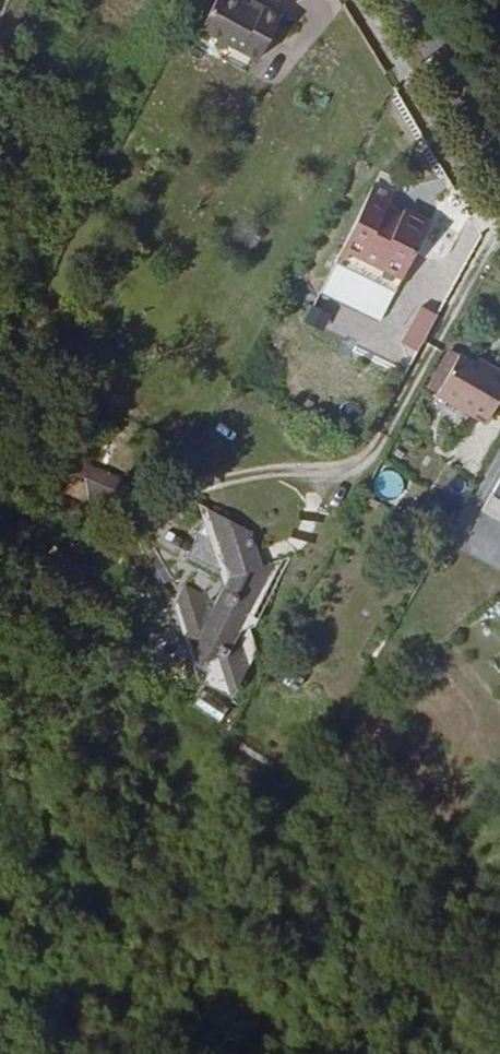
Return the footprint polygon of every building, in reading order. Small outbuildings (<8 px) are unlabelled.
[(221,13),(278,44),(301,3),(296,0),(228,0),(221,13)] [(379,219),(353,270),(337,299),(394,330),(410,301),(437,251),(413,238),(409,245),(393,236),(397,229),(379,219)] [(412,351),(429,360),(449,322),(432,313),(412,351)] [(291,351),(273,342),(268,352),(285,361),(291,351)] [(447,402),(496,429),(499,421),(499,373),(496,370),(493,375),(483,370),(468,362),(447,402)] [(493,375),(496,370),(486,365),(483,370),(493,375)] [(102,498),(109,480),(94,473),(83,501),(118,516),(128,509),(102,498)] [(128,509),(135,491),(109,480),(102,498),(128,509)] [(234,549),(245,528),(227,518),(222,528),(234,549)] [(271,552),(266,540),(245,528),(234,549),(215,540),(202,565),(241,586),(228,618),(222,604),(200,594),(192,612),(195,614),(213,671),(222,668),(227,687),(225,691),(245,702),(249,695),(254,697),(274,660),(267,636),(272,628),(269,618),(285,590),(278,573),(266,576),(262,564),(271,552)] [(266,576),(278,573),(271,552),(262,564),(266,576)] [(187,588),(172,560),(165,565),(180,593),(187,588)] [(195,614),(192,612),(190,617),(208,673),(213,671),(195,614)]
